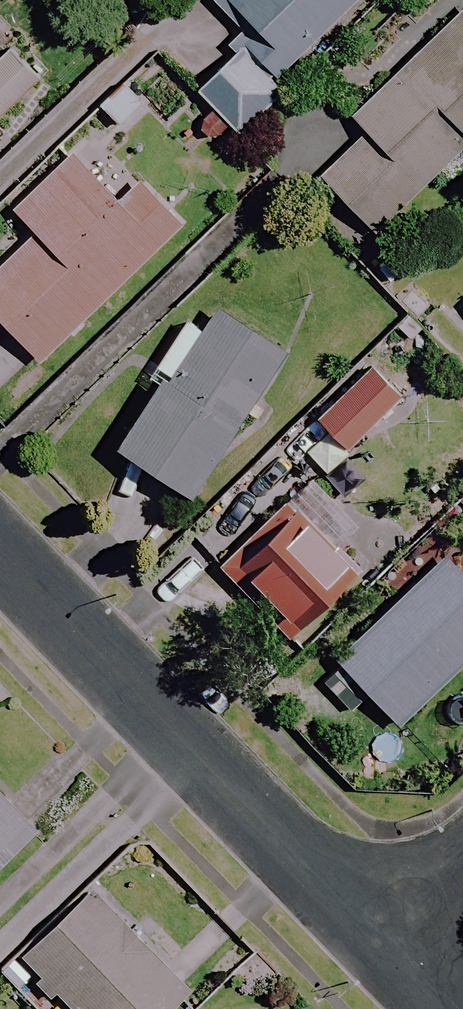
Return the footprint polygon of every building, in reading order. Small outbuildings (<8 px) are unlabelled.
[(356,0),(223,0),(248,26),(216,57),(224,65),(194,94),(237,138),(280,95),(269,83),(356,0)] [(347,118),(364,135),(318,179),(373,236),(462,149),(462,6),(347,118)] [(37,82),(7,51),(0,58),(0,118),(37,82)] [(68,157),(9,214),(32,237),(0,268),(0,326),(37,364),(180,228),(134,181),(112,203),(68,157)] [(217,311),(202,334),(177,317),(146,365),(172,381),(122,458),(190,501),(284,355),(217,311)] [(399,400),(369,369),(315,421),(344,453),(399,400)] [(357,573),(285,502),(219,568),(247,597),(255,589),(288,623),(315,596),(325,606),(357,573)] [(448,559),(337,665),(397,728),(462,664),(462,575),(448,559)] [(0,795),(0,866),(35,832),(0,795)] [(91,896),(22,961),(67,1008),(171,1008),(185,996),(91,896)]
